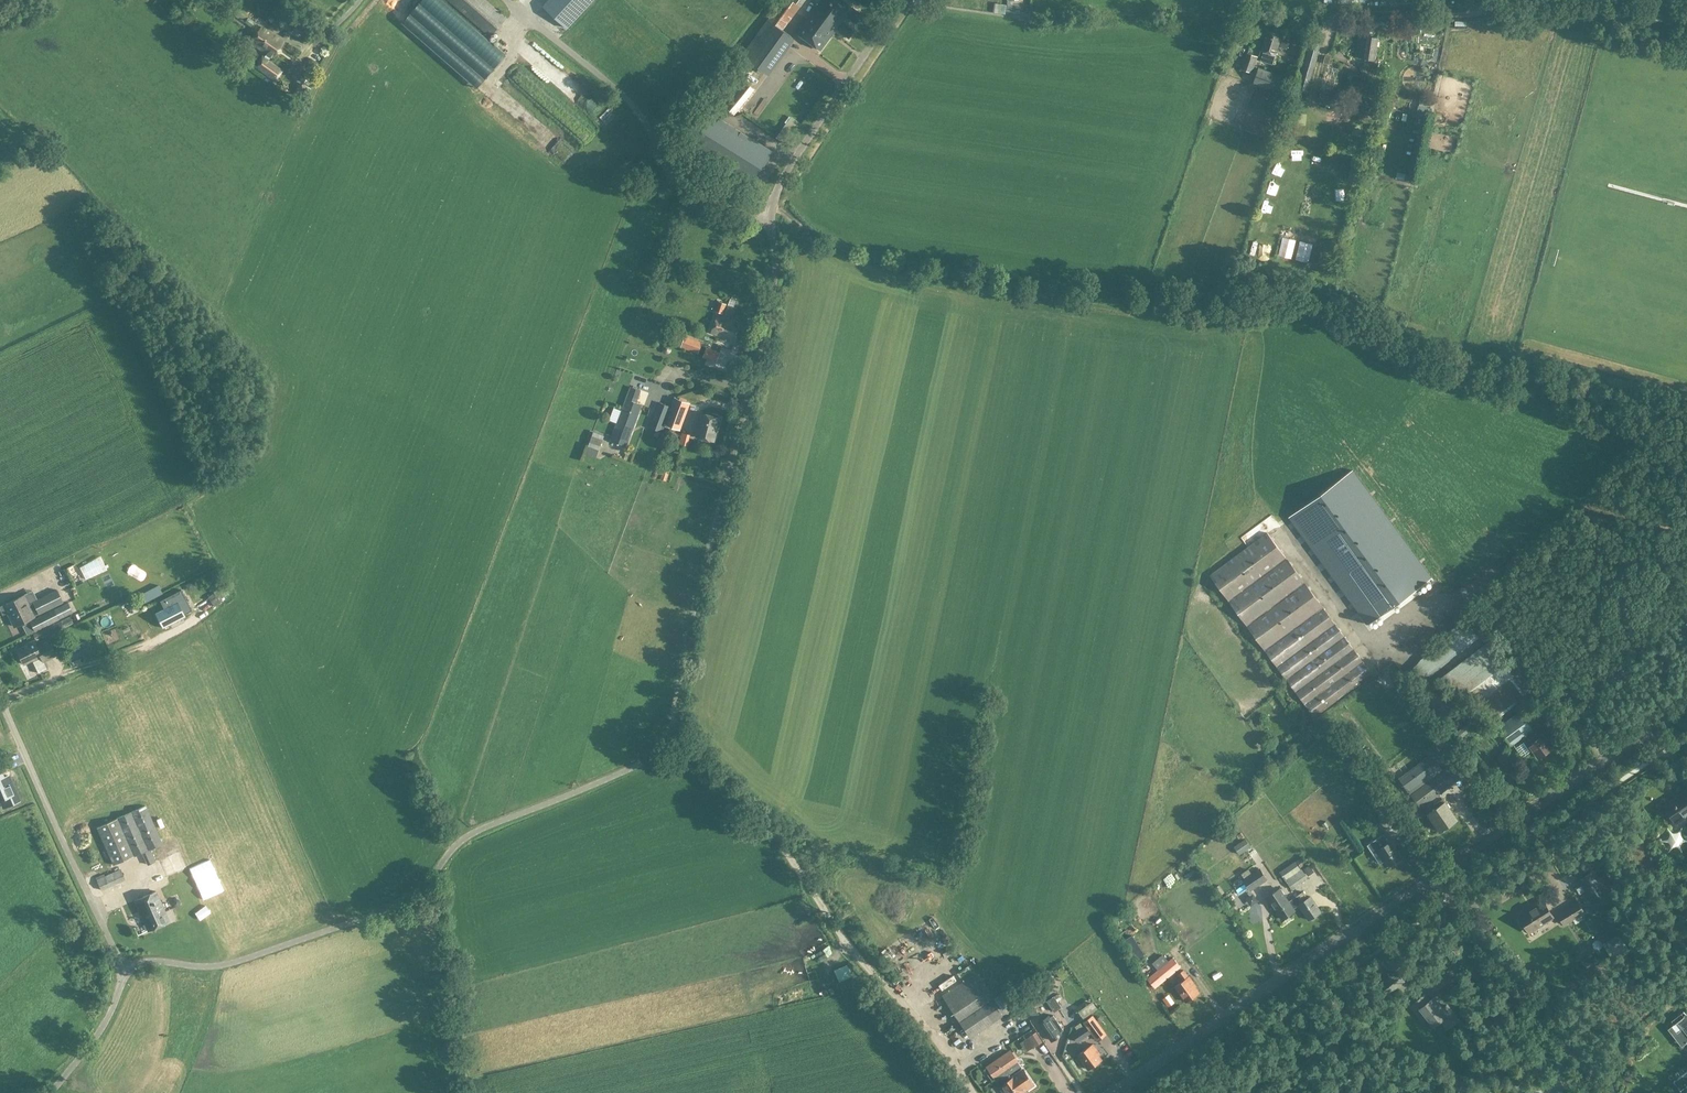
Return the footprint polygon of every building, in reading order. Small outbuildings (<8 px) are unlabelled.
[(228,15),(234,8),(222,0),(217,8),(228,15)] [(478,88),(507,55),(489,38),(491,36),(507,18),(486,0),(449,0),(487,33),(485,36),(444,0),(422,0),(403,23),(478,88)] [(543,6),(568,28),(594,0),(548,0),(543,6)] [(756,66),(761,58),(770,65),(791,37),(783,30),(800,7),(800,8),(806,0),(793,0),(792,1),(791,0),(784,0),(768,20),(768,19),(742,56),(756,66)] [(821,50),(836,29),(849,38),(855,31),(843,22),(842,24),(841,23),(846,16),(857,24),(863,15),(842,0),(816,0),(815,1),(819,3),(797,33),(821,50)] [(1003,14),(1006,4),(995,1),(993,12),(1003,14)] [(1199,7),(1180,10),(1181,16),(1200,13),(1199,7)] [(251,27),(255,22),(248,16),(244,22),(251,27)] [(268,60),(271,56),(272,58),(284,42),(262,26),(250,42),(266,54),(264,57),(262,56),(255,66),(275,80),(282,70),(268,60)] [(1282,35),(1267,30),(1261,50),(1264,51),(1261,60),(1273,63),(1282,35)] [(1359,35),(1356,56),(1366,58),(1364,68),(1377,70),(1378,60),(1375,59),(1378,38),(1359,35)] [(1294,86),(1307,90),(1321,43),(1307,39),(1294,86)] [(1258,56),(1246,52),(1240,68),(1253,73),(1258,56)] [(1252,83),(1253,83),(1278,92),(1284,75),(1271,70),(1271,72),(1258,67),(1252,83)] [(734,75),(731,84),(741,88),(744,79),(734,75)] [(1381,99),(1383,88),(1350,81),(1348,91),(1381,99)] [(757,91),(747,82),(728,104),(726,107),(735,114),(738,110),(740,111),(757,91)] [(1332,105),(1334,94),(1321,91),(1319,102),(1332,105)] [(525,127),(532,120),(502,93),(495,100),(525,127)] [(683,143),(753,186),(774,152),(704,108),(683,143)] [(591,132),(583,138),(589,147),(597,142),(591,132)] [(1316,147),(1318,141),(1304,137),(1302,143),(1316,147)] [(1322,146),(1320,153),(1326,155),(1328,147),(1322,146)] [(1300,161),(1299,149),(1290,150),(1291,162),(1300,161)] [(1362,166),(1352,163),(1347,179),(1358,182),(1362,166)] [(730,307),(737,302),(733,296),(726,301),(730,307)] [(720,301),(716,311),(724,313),(727,304),(720,301)] [(719,316),(712,333),(734,341),(741,324),(719,316)] [(685,336),(684,339),(681,347),(698,353),(702,343),(685,336)] [(720,353),(707,348),(704,357),(717,362),(720,353)] [(611,441),(627,447),(642,405),(636,402),(641,391),(631,387),(611,441)] [(690,404),(688,403),(675,398),(665,423),(681,429),(690,404)] [(661,431),(670,406),(661,403),(651,427),(661,431)] [(718,427),(719,427),(722,418),(719,417),(719,415),(713,413),(711,415),(702,413),(697,430),(698,431),(697,436),(715,441),(718,427)] [(682,429),(679,440),(687,443),(690,431),(682,429)] [(594,432),(589,446),(599,449),(604,436),(594,432)] [(660,476),(667,477),(669,469),(662,467),(660,476)] [(1289,517),(1368,624),(1432,577),(1353,470),(1289,517)] [(1267,532),(1209,575),(1210,575),(1314,717),(1373,674),(1368,667),(1268,532),(1267,532)] [(101,557),(80,567),(86,579),(107,569),(101,557)] [(212,577),(218,588),(224,585),(218,573),(212,577)] [(39,613),(63,602),(57,590),(28,604),(24,595),(0,607),(3,613),(7,611),(14,626),(35,616),(34,615),(38,613),(39,614),(39,613)] [(169,625),(184,617),(185,616),(185,615),(185,616),(184,615),(192,611),(181,590),(160,601),(164,609),(155,613),(156,614),(157,613),(164,626),(162,627),(163,628),(169,625)] [(67,615),(63,605),(54,610),(54,609),(30,621),(35,631),(67,615)] [(1448,664),(1479,631),(1465,619),(1435,652),(1448,664)] [(17,650),(23,664),(33,659),(33,661),(41,657),(43,661),(56,655),(49,640),(37,647),(33,640),(25,644),(26,645),(17,650)] [(69,648),(73,658),(91,650),(87,640),(69,648)] [(1490,640),(1461,663),(1501,715),(1523,697),(1510,680),(1517,674),(1490,640)] [(1457,717),(1424,675),(1413,683),(1446,725),(1457,717)] [(1499,728),(1512,746),(1534,730),(1520,712),(1499,728)] [(1545,727),(1539,731),(1524,742),(1531,751),(1533,749),(1539,758),(1558,744),(1548,731),(1545,727)] [(1430,755),(1399,778),(1421,808),(1467,774),(1456,760),(1443,770),(1435,759),(1442,754),(1435,745),(1427,750),(1430,755)] [(11,795),(2,774),(0,774),(0,799),(11,795)] [(1380,790),(1367,800),(1386,823),(1398,812),(1380,790)] [(1664,806),(1675,823),(1686,816),(1686,791),(1664,806)] [(1445,801),(1428,813),(1441,830),(1457,819),(1445,801)] [(91,842),(99,860),(129,847),(121,828),(91,842)] [(1384,834),(1378,838),(1368,845),(1374,854),(1376,853),(1382,861),(1385,858),(1390,865),(1401,858),(1390,841),(1390,842),(1384,834)] [(1237,850),(1240,856),(1249,851),(1256,865),(1260,863),(1251,843),(1237,850)] [(164,863),(168,874),(185,869),(181,857),(164,863)] [(121,868),(96,877),(101,890),(126,881),(121,868)] [(1308,878),(1301,868),(1285,879),(1292,890),(1308,878)] [(1250,890),(1267,879),(1260,869),(1244,880),(1250,890)] [(1590,873),(1580,879),(1592,898),(1586,901),(1592,911),(1608,901),(1590,873)] [(1164,883),(1156,888),(1160,893),(1167,888),(1164,883)] [(1299,905),(1294,898),(1289,902),(1280,888),(1267,897),(1274,907),(1275,906),(1277,909),(1276,910),(1282,919),(1284,918),(1285,918),(1290,915),(1289,914),(1295,910),(1293,908),(1299,905)] [(135,901),(141,914),(148,931),(170,921),(156,891),(135,901)] [(1247,899),(1253,907),(1263,900),(1257,892),(1247,899)] [(1304,892),(1294,898),(1299,905),(1309,920),(1311,918),(1312,919),(1316,916),(1315,915),(1321,911),(1310,896),(1308,898),(1304,892)] [(1521,915),(1531,932),(1554,918),(1543,901),(1521,915)] [(1583,919),(1580,914),(1584,912),(1578,902),(1558,914),(1564,924),(1573,919),(1576,924),(1583,919)] [(1257,922),(1266,920),(1263,907),(1254,909),(1257,922)] [(1612,932),(1604,937),(1608,942),(1615,938),(1612,932)] [(1182,967),(1174,957),(1147,979),(1155,989),(1182,967)] [(839,980),(852,975),(846,962),(833,968),(839,980)] [(1056,971),(1062,980),(1069,975),(1063,966),(1056,971)] [(1187,1001),(1199,992),(1196,988),(1197,987),(1184,969),(1178,974),(1183,980),(1176,986),(1187,1001)] [(1390,992),(1398,986),(1404,981),(1396,971),(1382,982),(1390,992)] [(971,1038),(1002,1016),(975,976),(943,997),(971,1038)] [(1054,996),(1058,1001),(1063,998),(1059,993),(1054,996)] [(1411,1005),(1416,1011),(1422,1019),(1427,1016),(1434,1025),(1441,1019),(1448,1028),(1459,1020),(1447,1005),(1442,1009),(1433,997),(1429,1001),(1424,995),(1411,1005)] [(1039,1014),(1031,1002),(1025,1006),(1033,1018),(1039,1014)] [(1686,1014),(1677,1021),(1686,1034),(1686,1015),(1686,1014)] [(1040,1022),(1052,1041),(1061,1034),(1060,1033),(1064,1030),(1054,1015),(1050,1018),(1049,1016),(1040,1022)] [(1094,1035),(1102,1029),(1092,1016),(1084,1022),(1094,1035)] [(1008,1024),(1009,1024),(1000,1030),(1006,1039),(1027,1027),(1020,1017),(1008,1024)] [(1673,1030),(1679,1037),(1684,1032),(1678,1025),(1673,1030)] [(1078,1043),(1090,1034),(1085,1026),(1072,1035),(1078,1043)] [(1030,1036),(1036,1045),(1042,1041),(1036,1032),(1030,1036)] [(1099,1055),(1100,1054),(1093,1044),(1079,1055),(1090,1069),(1102,1060),(1099,1055)] [(1026,1088),(1033,1083),(1023,1069),(1023,1070),(1018,1063),(1019,1063),(1010,1051),(989,1065),(997,1077),(995,1078),(1000,1085),(999,1086),(1004,1092),(1023,1092),(1024,1092),(1023,1090),(1026,1088)] [(1674,1081),(1680,1090),(1686,1084),(1686,1071),(1674,1081)] [(1268,1085),(1274,1092),(1280,1092),(1285,1089),(1277,1078),(1268,1085)]
